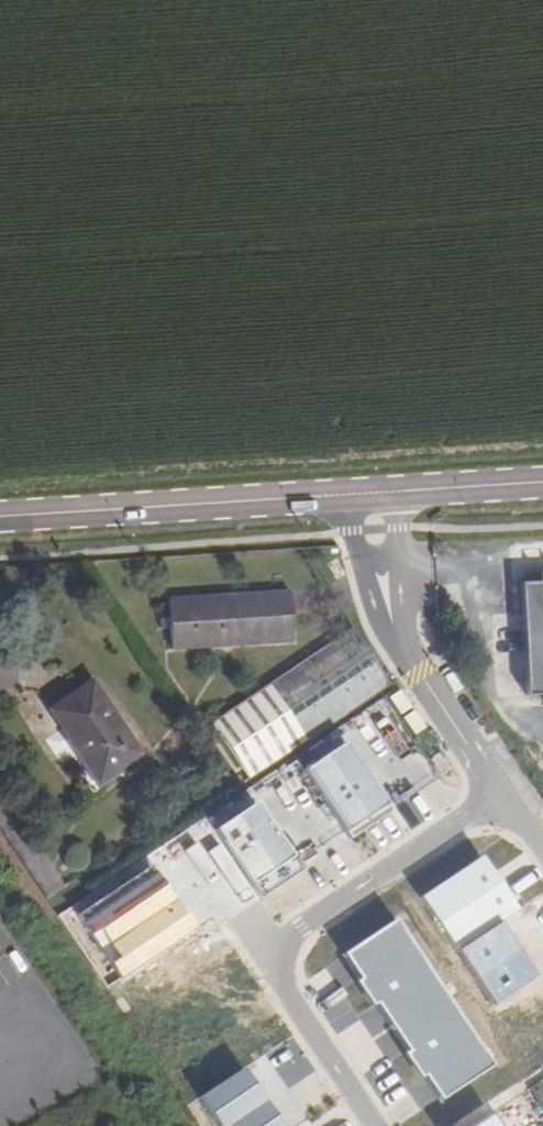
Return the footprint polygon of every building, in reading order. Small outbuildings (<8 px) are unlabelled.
[(519,589),(525,699),(542,698),(542,588),(519,589)] [(289,593),(168,599),(169,616),(170,628),(171,650),(292,643),(289,593)] [(170,628),(169,616),(160,617),(161,629),(170,628)] [(353,628),(211,724),(248,781),(390,685),(353,628)] [(91,684),(51,711),(100,783),(141,757),(91,684)]
